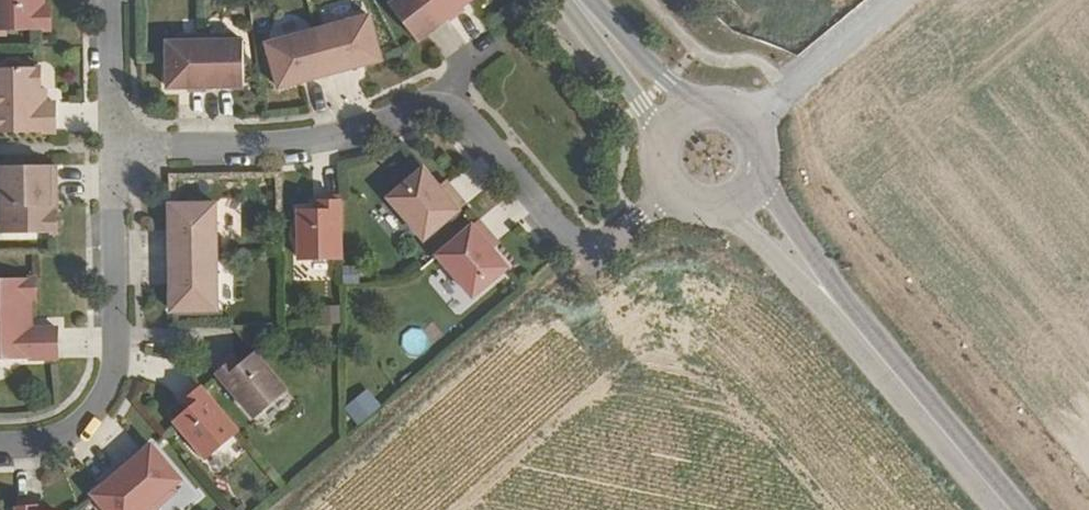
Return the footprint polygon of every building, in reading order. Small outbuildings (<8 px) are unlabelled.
[(52,32),(52,7),(43,7),(44,0),(0,0),(0,32),(52,32)] [(434,0),(398,0),(390,7),(418,43),(449,19),(434,0)] [(451,22),(466,10),(464,9),(474,0),(434,0),(449,19),(451,22)] [(319,31),(331,75),(382,61),(371,18),(319,31)] [(279,88),(331,75),(319,31),(269,45),(279,88)] [(188,93),(206,92),(206,89),(206,37),(181,39),(180,43),(167,44),(167,90),(188,89),(188,93)] [(233,37),(206,37),(206,89),(244,88),(244,41),(232,42),(233,37)] [(56,133),(57,104),(44,104),(45,90),(41,90),(42,68),(0,70),(0,134),(56,133)] [(57,202),(58,166),(2,167),(3,235),(58,234),(57,213),(53,214),(53,202),(57,202)] [(424,170),(389,199),(425,239),(467,206),(455,193),(450,197),(424,170)] [(342,260),(341,199),(324,199),(323,212),(300,212),(300,259),(342,260)] [(172,259),(218,258),(217,207),(171,207),(172,259)] [(491,235),(479,222),(437,258),(474,297),(509,269),(485,241),(491,235)] [(218,312),(218,258),(172,259),(173,311),(218,312)] [(340,283),(357,282),(356,264),(339,265),(340,283)] [(59,360),(60,330),(26,331),(26,321),(32,321),(31,301),(37,301),(37,280),(0,281),(0,360),(59,360)] [(255,418),(287,391),(256,355),(238,370),(229,361),(215,372),(255,418)] [(205,459),(238,433),(199,386),(186,398),(193,408),(175,422),(205,459)] [(356,420),(374,408),(363,393),(346,405),(356,420)] [(157,509),(158,509),(176,494),(173,490),(183,481),(153,448),(124,472),(157,509)] [(124,472),(94,496),(106,509),(157,509),(124,472)]
